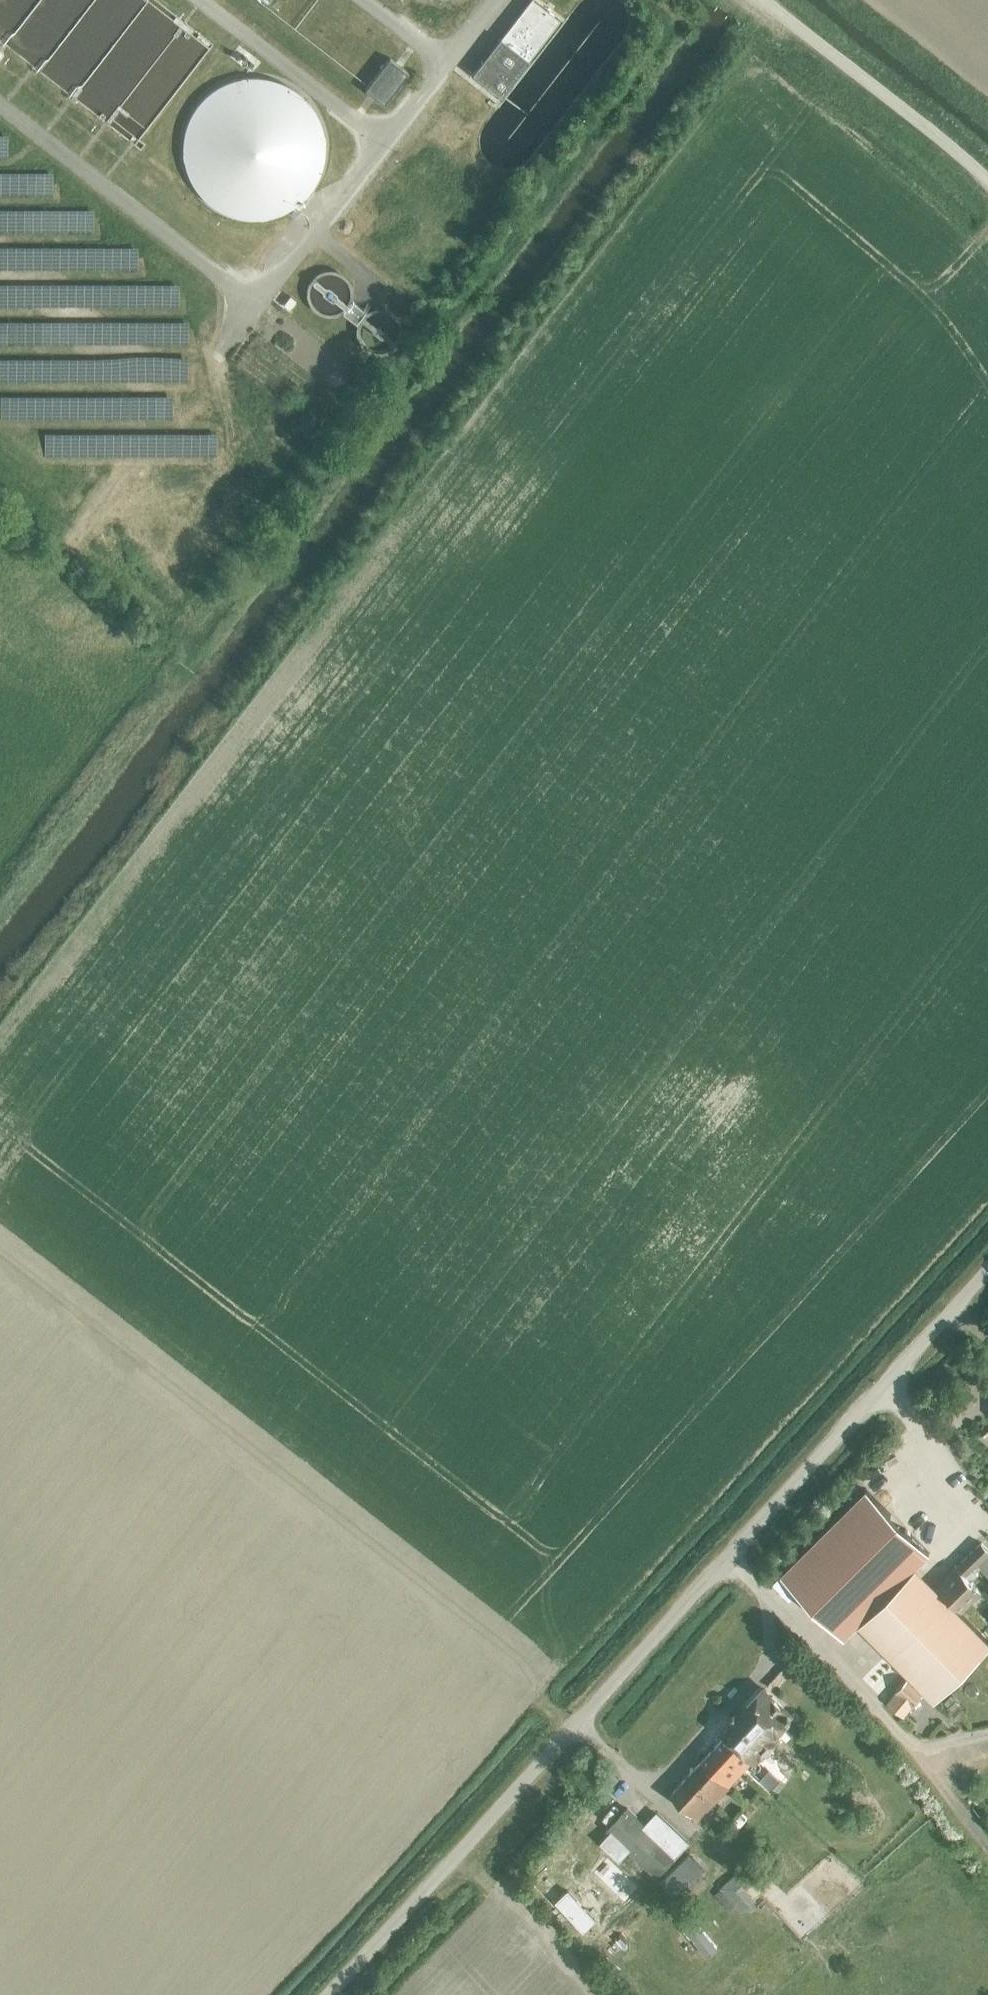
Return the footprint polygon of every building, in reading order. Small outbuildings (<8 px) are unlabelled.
[(528,60),(526,58),(556,19),(532,0),(530,3),(532,5),(504,41),(501,38),(472,75),(500,97),(528,60)] [(364,91),(383,104),(406,73),(387,59),(364,91)] [(846,1638),(861,1623),(936,1550),(888,1506),(797,1590),(846,1638)] [(983,1542),(938,1585),(962,1609),(983,1589),(970,1576),(977,1570),(974,1567),(978,1563),(987,1572),(987,1547),(983,1542)] [(934,1699),(987,1646),(987,1639),(918,1568),(861,1624),(934,1699)] [(888,1700),(905,1715),(913,1706),(926,1691),(909,1676),(896,1691),(888,1700)] [(670,1792),(697,1817),(754,1756),(753,1755),(790,1715),(761,1688),(727,1724),(730,1727),(670,1792)] [(607,1826),(655,1874),(674,1855),(626,1808),(607,1826)] [(721,1885),(744,1910),(758,1898),(747,1885),(754,1879),(742,1866),(721,1885)]
